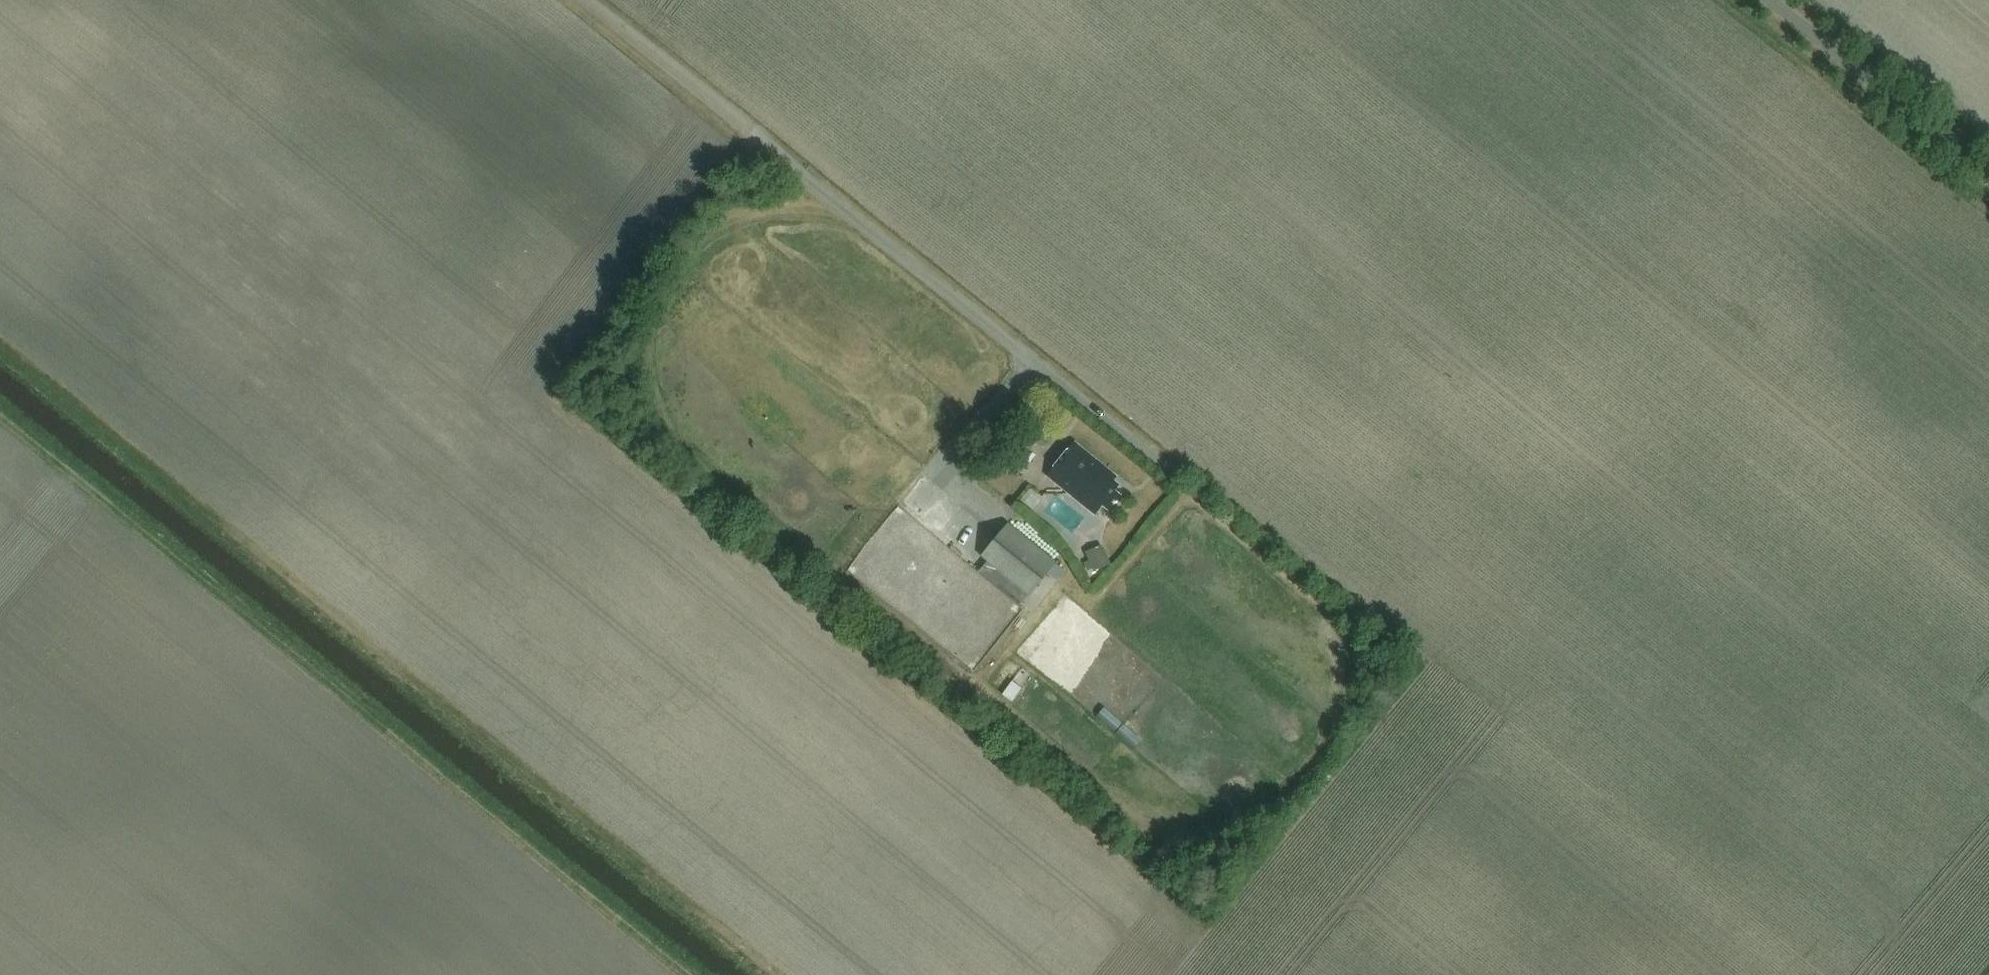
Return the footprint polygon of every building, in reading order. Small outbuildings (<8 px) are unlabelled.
[(1110,510),(1122,495),(1116,490),(1120,485),(1114,480),(1118,476),(1075,442),(1048,475),(1096,514),(1104,505),(1110,510)] [(1009,523),(982,555),(1030,595),(1057,562),(1029,539),(1012,526),(1009,523)] [(1094,571),(1111,564),(1103,544),(1085,551),(1089,560),(1084,562),(1087,571),(1093,568),(1094,571)] [(1013,702),(1023,689),(1013,682),(1003,695),(1013,702)]
